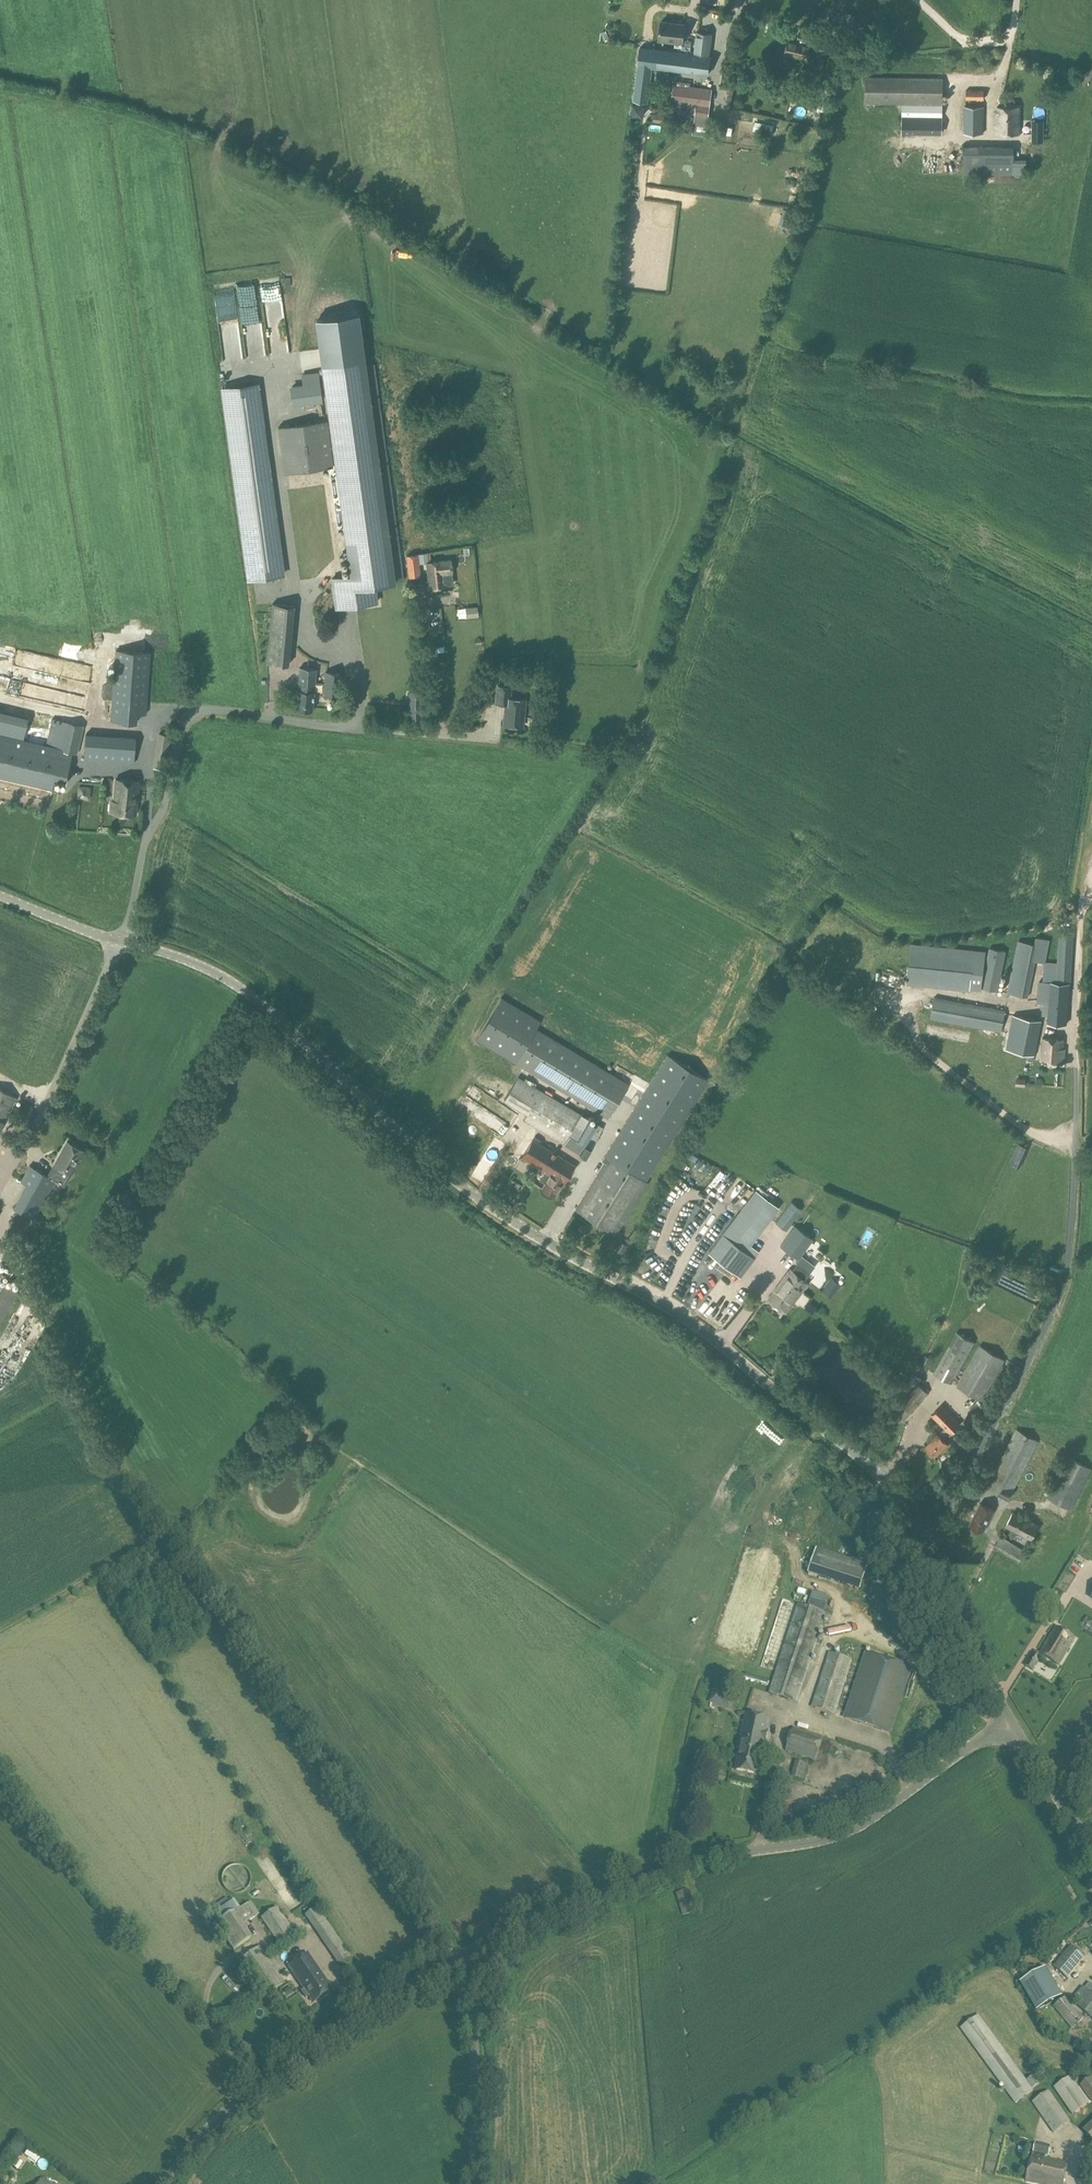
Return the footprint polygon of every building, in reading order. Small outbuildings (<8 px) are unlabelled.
[(662,20),(660,39),(675,41),(675,46),(682,47),(682,48),(690,49),(692,40),(683,39),(685,23),(662,20)] [(789,38),(785,55),(788,56),(787,59),(786,66),(802,70),(804,63),(804,60),(810,61),(814,43),(808,42),(808,40),(809,40),(811,34),(798,31),(798,34),(797,35),(797,38),(798,38),(798,40),(789,38)] [(712,33),(698,32),(695,51),(710,53),(712,33)] [(638,65),(708,74),(710,55),(641,47),(638,65)] [(867,76),(866,102),(903,103),(943,104),(943,78),(867,76)] [(710,107),(712,89),(674,84),(672,101),(674,102),(673,108),(687,110),(688,104),(710,107)] [(984,89),(966,88),(966,99),(984,99),(984,89)] [(632,114),(633,115),(633,114),(642,115),(642,116),(643,116),(643,115),(644,105),(634,104),(633,104),(634,104),(632,114)] [(964,133),(984,133),(984,105),(964,105),(964,133)] [(696,115),(708,117),(710,109),(698,106),(696,115)] [(1020,132),(1020,106),(997,106),(997,111),(994,111),(995,121),(996,121),(997,133),(1020,132)] [(1014,146),(963,146),(963,173),(1014,174),(1014,146)] [(357,314),(317,320),(324,370),(352,576),(332,578),(336,607),(377,602),(375,584),(393,582),(404,580),(403,579),(374,363),(364,365),(357,314)] [(257,381),(222,386),(248,579),(283,574),(260,399),(257,381)] [(285,473),(334,466),(327,420),(278,427),(285,473)] [(421,576),(418,554),(406,555),(409,578),(421,576)] [(454,584),(452,572),(451,561),(428,563),(431,588),(445,586),(445,585),(447,585),(454,584)] [(267,664),(288,666),(293,607),(272,605),(267,664)] [(113,696),(111,721),(137,722),(138,713),(146,714),(147,701),(151,653),(117,650),(113,696)] [(317,670),(300,668),(298,691),(295,691),(294,709),(313,711),(314,692),(317,670)] [(324,694),(340,695),(342,673),(326,671),(324,694)] [(27,694),(55,701),(57,691),(29,684),(27,694)] [(499,704),(508,705),(506,726),(525,728),(528,700),(512,699),(513,688),(500,686),(499,704)] [(422,721),(422,691),(409,691),(409,721),(422,721)] [(8,729),(10,717),(0,715),(0,727),(8,729)] [(65,752),(62,751),(68,723),(53,719),(46,748),(0,737),(0,781),(52,793),(55,779),(59,780),(65,752)] [(84,726),(68,723),(62,751),(65,752),(59,780),(66,782),(72,753),(78,754),(84,726)] [(87,734),(85,760),(134,764),(136,738),(87,734)] [(111,800),(110,812),(113,813),(113,814),(138,815),(141,781),(115,779),(114,801),(111,800)] [(1045,963),(1044,977),(1057,978),(1057,982),(1070,984),(1074,931),(1060,930),(1058,964),(1045,963)] [(1019,941),(1008,993),(1028,997),(1036,961),(1045,963),(1050,940),(1037,937),(1035,944),(1019,941)] [(911,943),(907,985),(971,992),(972,976),(984,977),(986,977),(986,965),(987,951),(911,943)] [(984,977),(981,988),(998,991),(1007,951),(990,948),(986,965),(986,977),(984,977)] [(1040,981),(1038,1003),(1043,1003),(1043,1015),(1048,1016),(1051,982),(1040,981)] [(1057,982),(1051,982),(1048,1016),(1048,1023),(1067,1024),(1070,984),(1057,982)] [(935,997),(931,1018),(1001,1032),(1006,1010),(935,997)] [(477,1040),(515,1064),(534,1030),(535,1030),(540,1021),(501,998),(477,1040)] [(1028,1053),(1035,1054),(1036,1054),(1038,1042),(1034,1041),(1039,1020),(1013,1015),(1007,1049),(1028,1053)] [(534,1030),(515,1064),(609,1118),(629,1084),(535,1030),(534,1030)] [(1043,1039),(1041,1060),(1065,1062),(1066,1049),(1063,1049),(1064,1040),(1043,1039)] [(1028,1053),(1027,1060),(1034,1061),(1035,1054),(1028,1053)] [(605,1155),(647,1181),(710,1080),(668,1055),(605,1155)] [(517,1078),(503,1101),(527,1115),(524,1120),(587,1157),(604,1127),(517,1078)] [(18,1098),(0,1088),(0,1130),(18,1098)] [(533,1140),(522,1157),(548,1173),(543,1180),(546,1182),(542,1188),(556,1196),(574,1165),(533,1140)] [(27,1185),(14,1207),(35,1219),(57,1181),(64,1185),(84,1150),(69,1141),(49,1176),(31,1166),(22,1182),(27,1185)] [(1019,1142),(1010,1163),(1022,1168),(1031,1147),(1019,1142)] [(605,1163),(577,1209),(617,1234),(649,1182),(647,1181),(605,1155),(602,1161),(605,1163)] [(709,1183),(704,1192),(709,1195),(714,1185),(709,1183)] [(723,1234),(709,1252),(740,1276),(754,1258),(745,1251),(779,1208),(771,1202),(774,1198),(768,1193),(765,1197),(756,1191),(723,1234)] [(792,1203),(778,1223),(787,1230),(802,1210),(792,1203)] [(793,1225),(779,1244),(799,1259),(814,1240),(793,1225)] [(861,1238),(871,1240),(872,1232),(863,1230),(861,1238)] [(617,1249),(624,1252),(628,1245),(621,1242),(617,1249)] [(791,1269),(768,1300),(784,1311),(786,1313),(794,1303),(792,1301),(801,1289),(803,1291),(809,1283),(806,1281),(812,1273),(799,1263),(793,1271),(791,1269)] [(639,1264),(637,1268),(650,1273),(652,1269),(639,1264)] [(833,1279),(823,1291),(831,1298),(841,1286),(833,1279)] [(18,1292),(0,1281),(0,1323),(18,1292)] [(11,1314),(23,1322),(29,1312),(16,1305),(11,1314)] [(957,1332),(934,1373),(952,1383),(975,1342),(957,1332)] [(980,1345),(957,1386),(981,1400),(1005,1359),(980,1345)] [(925,1355),(920,1365),(927,1368),(932,1359),(925,1355)] [(919,1384),(901,1404),(911,1413),(929,1393),(919,1384)] [(977,1401),(970,1408),(980,1418),(987,1412),(977,1401)] [(939,1433),(927,1445),(930,1449),(929,1450),(930,1451),(933,1455),(935,1455),(936,1454),(938,1456),(950,1444),(944,1438),(950,1432),(951,1433),(961,1424),(943,1405),(933,1414),(946,1427),(939,1434),(939,1433)] [(1016,1429),(987,1487),(1009,1499),(1040,1441),(1016,1429)] [(964,1432),(958,1440),(964,1445),(970,1437),(964,1432)] [(1047,1497),(1072,1510),(1091,1469),(1091,1468),(1068,1456),(1047,1497)] [(956,1462),(950,1468),(956,1473),(961,1466),(956,1462)] [(980,1473),(975,1483),(982,1486),(987,1477),(980,1473)] [(980,1503),(970,1525),(984,1532),(995,1510),(980,1503)] [(1013,1512),(1006,1526),(1032,1540),(1040,1525),(1013,1512)] [(1001,1535),(994,1546),(1020,1561),(1027,1550),(1001,1535)] [(818,1577),(827,1552),(816,1549),(808,1574),(818,1577)] [(1066,1598),(1075,1579),(1067,1575),(1058,1594),(1066,1598)] [(1088,1597),(1091,1592),(1086,1586),(1082,1591),(1088,1597)] [(810,1599),(807,1606),(824,1611),(826,1604),(810,1599)] [(799,1605),(770,1694),(797,1702),(826,1614),(799,1605)] [(1082,1630),(1087,1621),(1069,1611),(1064,1620),(1082,1630)] [(1055,1627),(1039,1654),(1059,1666),(1075,1639),(1055,1627)] [(830,1653),(813,1707),(835,1714),(852,1660),(830,1653)] [(867,1653),(846,1718),(890,1732),(911,1668),(867,1653)] [(1033,1654),(1025,1667),(1034,1672),(1041,1659),(1033,1654)] [(741,1749),(736,1770),(758,1775),(763,1754),(764,1754),(771,1719),(746,1714),(739,1749),(741,1749)] [(794,1728),(786,1751),(816,1760),(823,1737),(794,1728)] [(795,1762),(791,1778),(804,1781),(808,1766),(795,1762)] [(690,1891),(677,1895),(684,1915),(696,1912),(690,1891)] [(235,1900),(210,1916),(216,1925),(235,1913),(241,1909),(235,1900)] [(277,1908),(262,1918),(282,1948),(297,1937),(277,1908)] [(235,1913),(216,1925),(233,1951),(252,1938),(243,1926),(235,1913)] [(1077,1967),(1084,1959),(1084,1958),(1064,1941),(1046,1962),(1067,1979),(1072,1974),(1075,1969),(1077,1967)] [(333,1990),(309,1954),(289,1968),(304,1990),(302,1992),(306,1999),(309,1997),(313,2003),(333,1990)] [(1062,1998),(1045,1969),(1019,1984),(1036,2013),(1062,1998)] [(1077,2005),(1091,2018),(1091,1988),(1077,2005)] [(1066,1997),(1053,2007),(1071,2029),(1084,2018),(1066,1997)] [(979,2016),(961,2029),(1015,2103),(1033,2090),(1032,2089),(1039,2084),(1033,2075),(1026,2081),(979,2016)] [(1078,2083),(1091,2102),(1091,2101),(1091,2078),(1090,2075),(1078,2083)] [(1071,2076),(1055,2087),(1073,2114),(1089,2103),(1071,2076)] [(1049,2091),(1032,2102),(1054,2133),(1070,2121),(1049,2091)] [(1084,2131),(1091,2139),(1091,2123),(1084,2131)] [(1036,2142),(1033,2155),(1049,2159),(1051,2146),(1036,2142)] [(0,2170),(0,2171),(5,2175),(25,2147),(20,2143),(0,2170)] [(1027,2181),(1042,2183),(1063,2183),(1068,2163),(1049,2159),(1033,2155),(1027,2181)]
